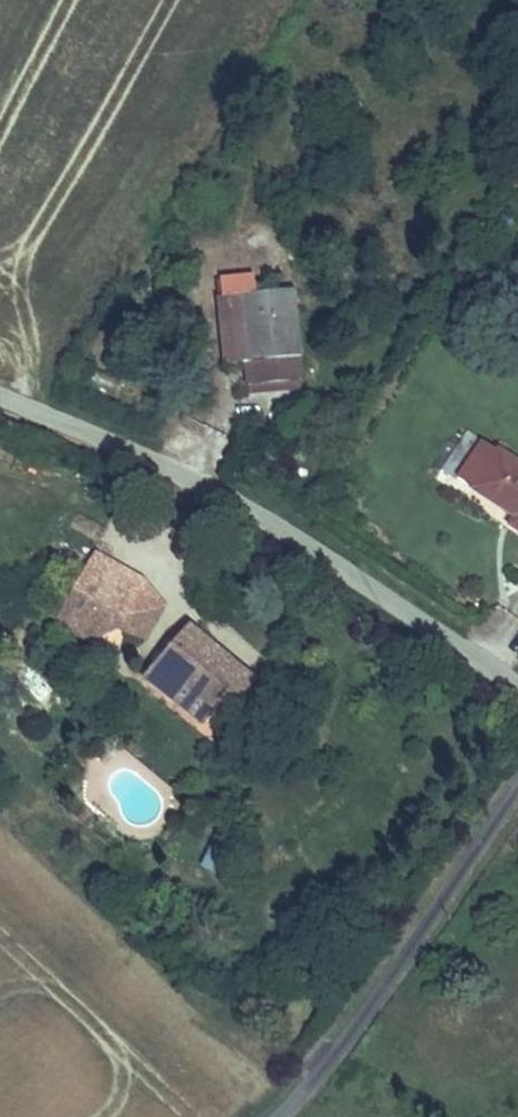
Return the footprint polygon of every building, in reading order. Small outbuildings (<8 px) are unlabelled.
[(251,272),(217,275),(219,296),(215,296),(218,328),(244,325),(248,360),(241,361),(245,386),(300,380),(302,380),(291,290),(267,291),(253,293),(252,283),(251,272)] [(266,281),(252,283),(253,293),(267,291),(266,281)] [(244,325),(218,328),(221,363),(241,361),(248,360),(244,325)] [(300,380),(245,386),(246,396),(301,390),(300,380)] [(479,441),(456,476),(470,486),(468,490),(511,518),(507,526),(517,534),(517,461),(497,447),(494,450),(479,441)] [(51,624),(87,644),(114,631),(144,644),(164,606),(143,578),(94,550),(67,596),(53,621),(51,624)] [(46,617),(53,621),(67,596),(60,592),(46,617)] [(234,664),(187,625),(139,681),(143,684),(169,704),(177,709),(183,715),(190,720),(197,725),(200,728),(216,707),(227,716),(236,704),(235,702),(216,686),(234,664)] [(234,664),(216,686),(235,702),(254,681),(234,664)]
